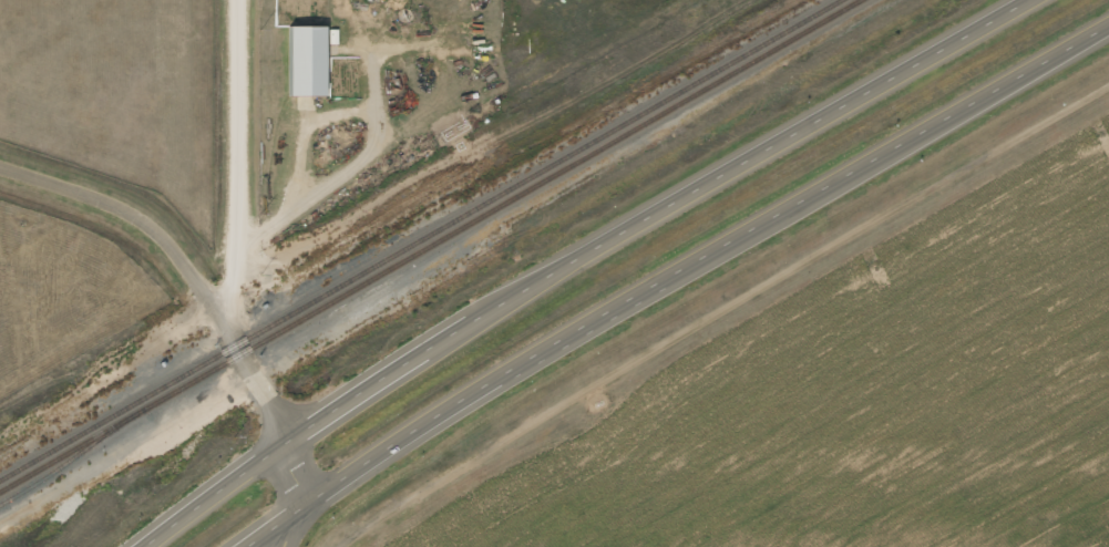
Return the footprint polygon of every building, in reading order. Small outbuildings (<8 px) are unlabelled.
[(287,11),(287,80),(325,80),(325,11),(287,11)]
